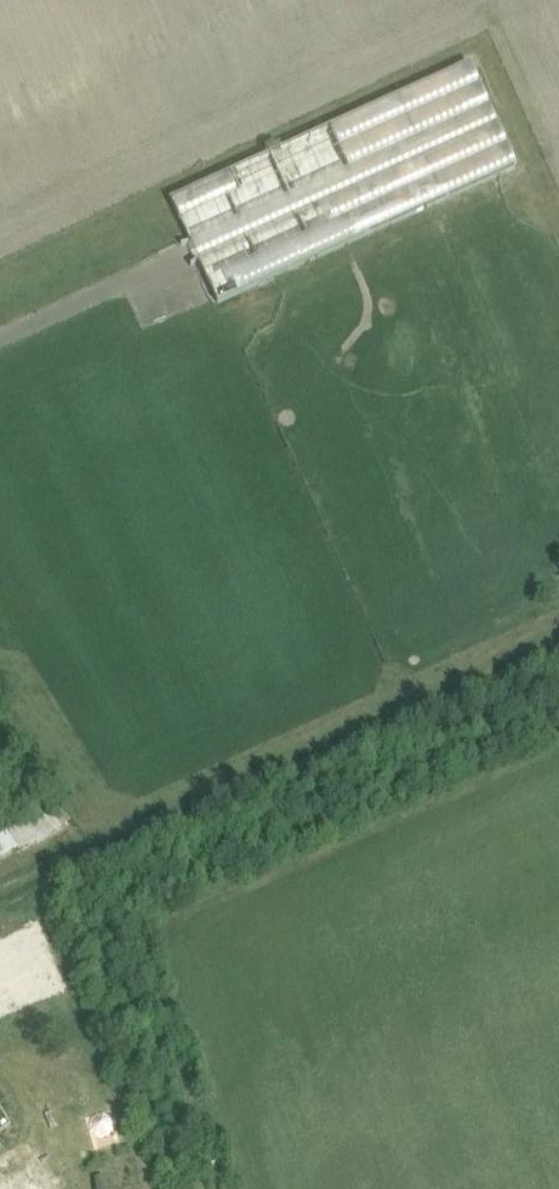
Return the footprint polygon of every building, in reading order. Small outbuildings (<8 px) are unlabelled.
[(478,72),(170,189),(211,295),(519,179),(478,72)] [(53,808),(39,815),(49,832),(62,825),(53,808)] [(0,1101),(0,1131),(14,1123),(0,1101)]
